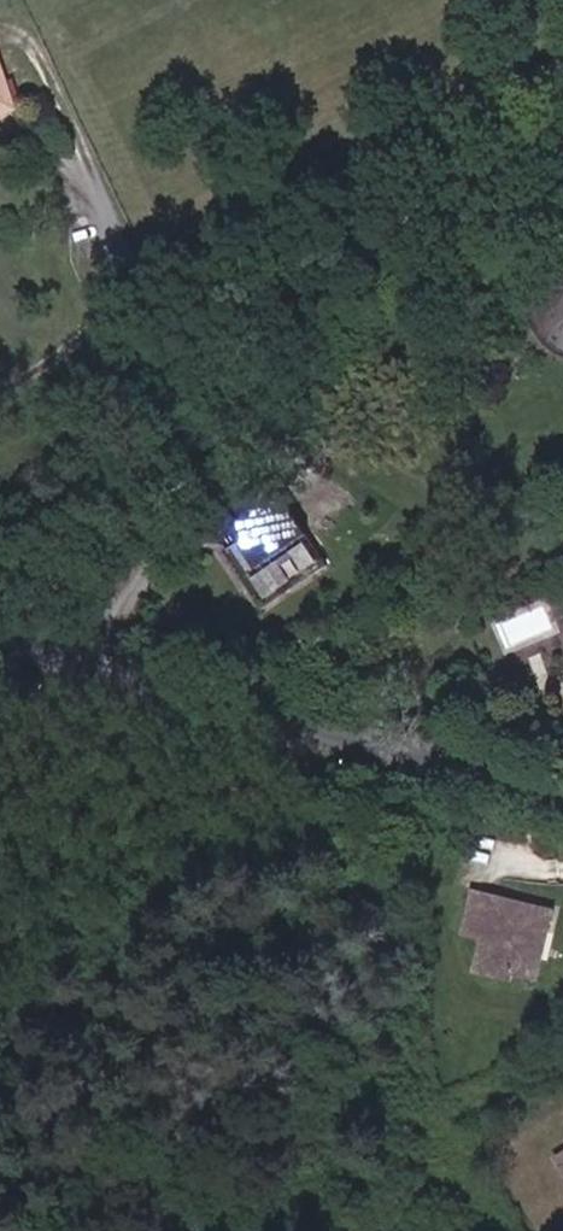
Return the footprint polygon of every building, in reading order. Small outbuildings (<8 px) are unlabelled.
[(553,304),(547,316),(544,329),(546,343),(551,356),(560,366),(562,368),(562,294),(553,304)] [(222,521),(246,568),(302,540),(279,493),(222,521)] [(303,542),(246,572),(259,597),(316,566),(303,542)] [(552,937),(557,917),(478,898),(468,940),(487,944),(481,971),(541,985),(545,965),(528,961),(534,934),(552,937)] [(545,965),(552,937),(534,934),(528,961),(545,965)] [(553,1165),(562,1179),(562,1158),(553,1165)]
